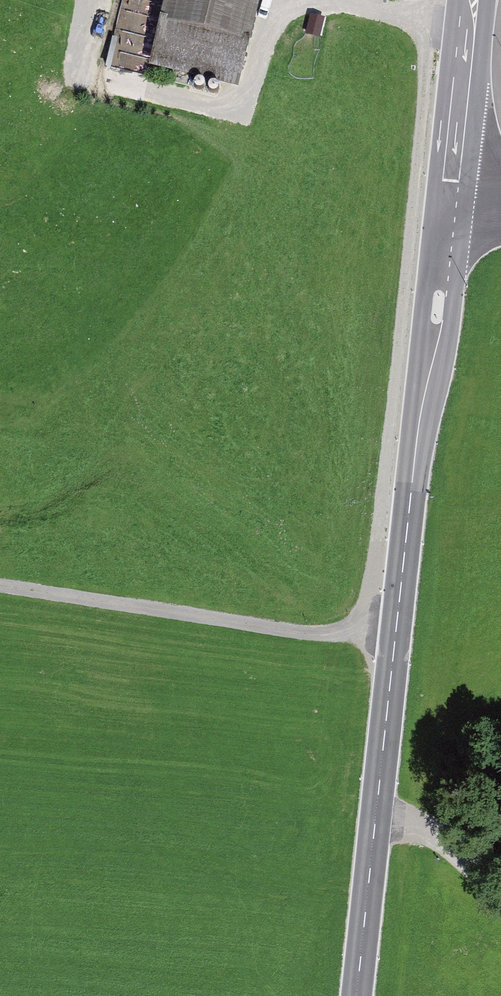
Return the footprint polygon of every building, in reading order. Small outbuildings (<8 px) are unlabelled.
[(151,59),(224,77),(243,0),(166,0),(151,59)]
